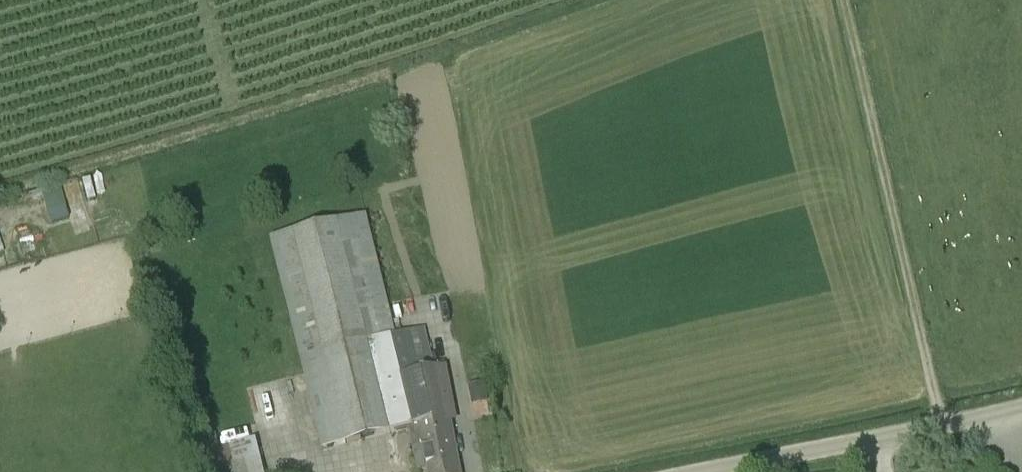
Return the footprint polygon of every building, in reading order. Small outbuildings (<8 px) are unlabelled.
[(366,216),(268,240),(322,452),(418,428),(421,441),(436,438),(438,454),(456,451),(450,422),(449,416),(454,415),(445,367),(432,370),(424,328),(394,336),(366,216)] [(299,417),(301,430),(311,429),(302,373),(289,375),(291,394),(277,397),(281,420),(299,417)] [(216,445),(245,441),(243,430),(215,435),(216,445)] [(456,451),(438,454),(436,438),(421,441),(424,455),(414,457),(416,471),(417,471),(426,470),(427,471),(460,471),(456,451)] [(258,440),(209,449),(213,471),(264,471),(258,440)]
